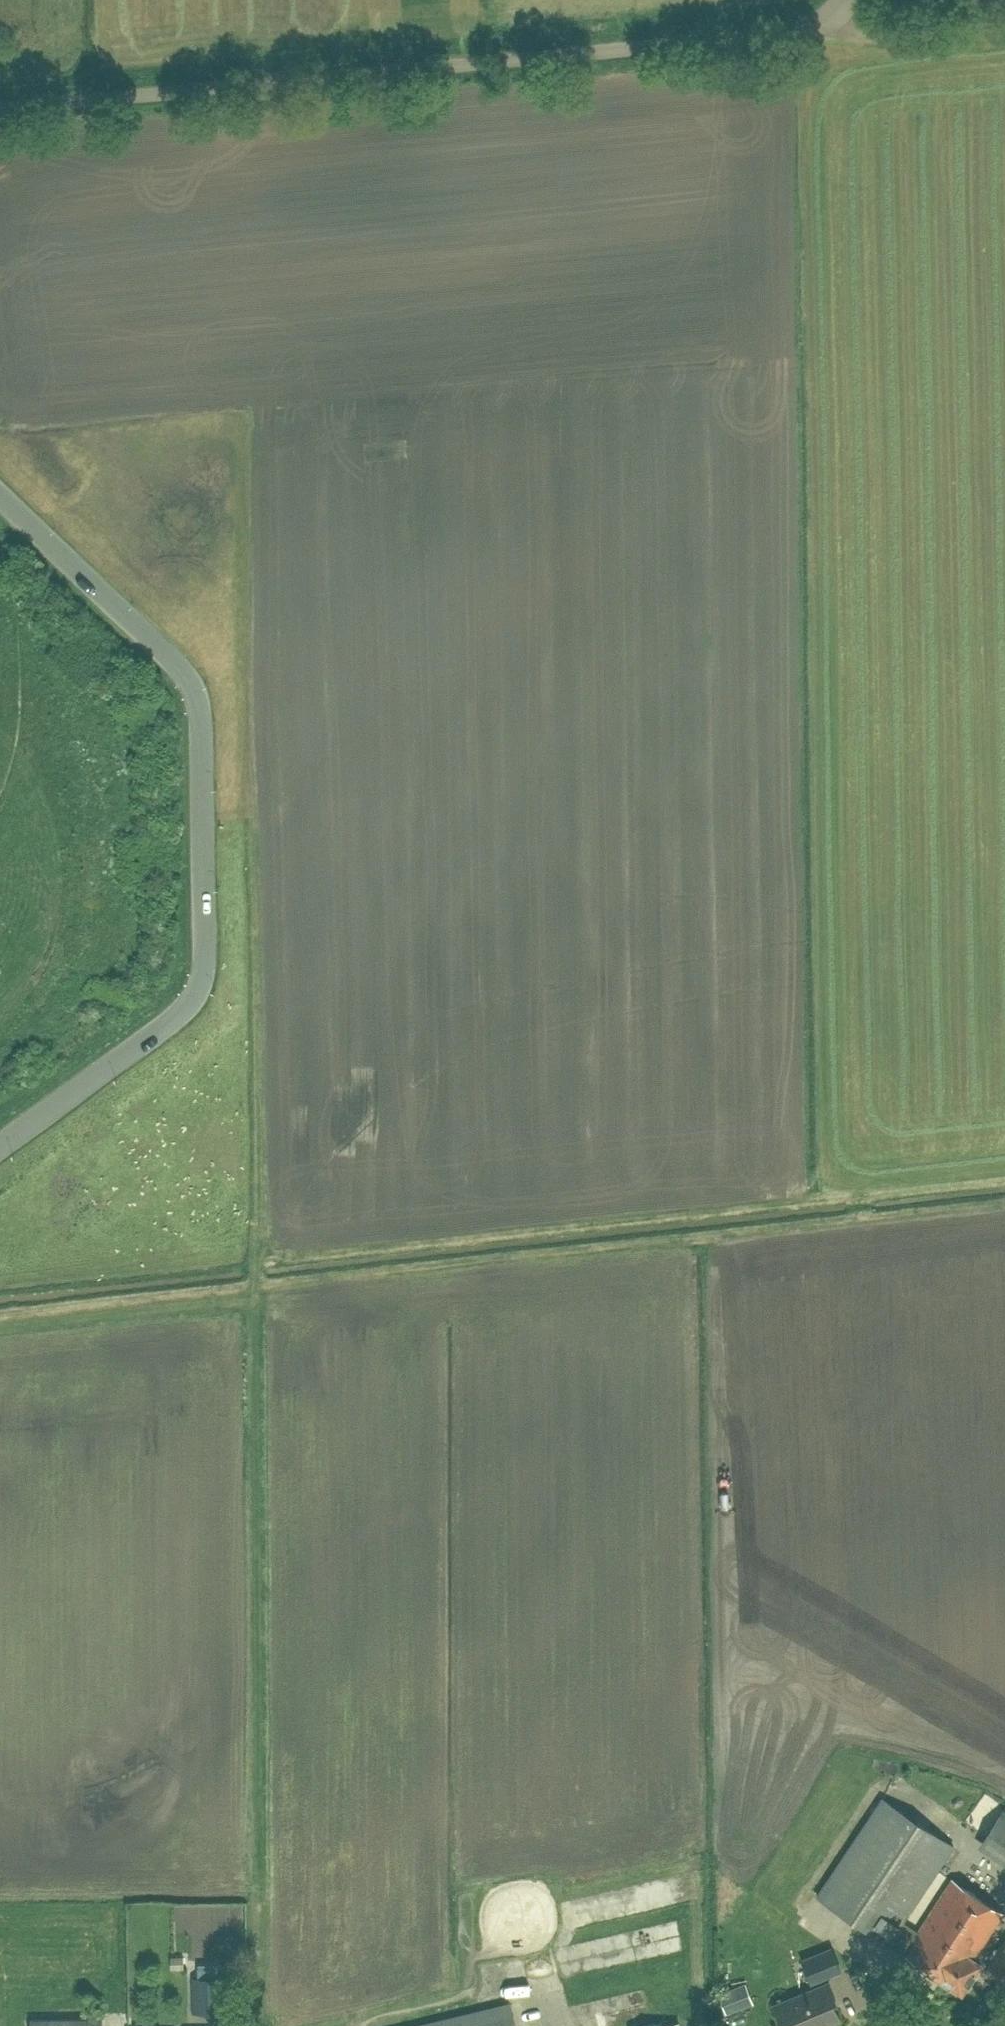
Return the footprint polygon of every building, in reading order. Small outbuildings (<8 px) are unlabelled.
[(953,1846),(881,1798),(817,1895),(961,1992),(980,1963),(973,1958),(1003,1912),(952,1878),(916,1931),(902,1921),(953,1846)] [(1004,1810),(985,1838),(1004,1852),(1004,1811),(1004,1810)] [(549,1885),(495,1895),(503,1938),(548,1929),(546,1917),(555,1915),(549,1885)] [(601,1907),(603,1922),(615,1920),(613,1905),(601,1907)] [(986,1967),(1004,1980),(1004,1938),(986,1967)] [(842,1971),(832,1946),(801,1957),(810,1983),(842,1971)] [(218,2013),(217,1963),(198,1964),(198,1977),(191,1977),(192,2014),(218,2013)] [(828,1983),(775,2005),(783,2025),(818,2025),(838,2018),(831,2001),(835,1999),(828,1983)] [(726,2002),(730,2013),(758,2004),(755,1993),(726,2002)] [(508,2002),(409,2025),(514,2025),(508,2002)] [(102,2018),(31,2019),(31,2025),(102,2025),(102,2018)]
